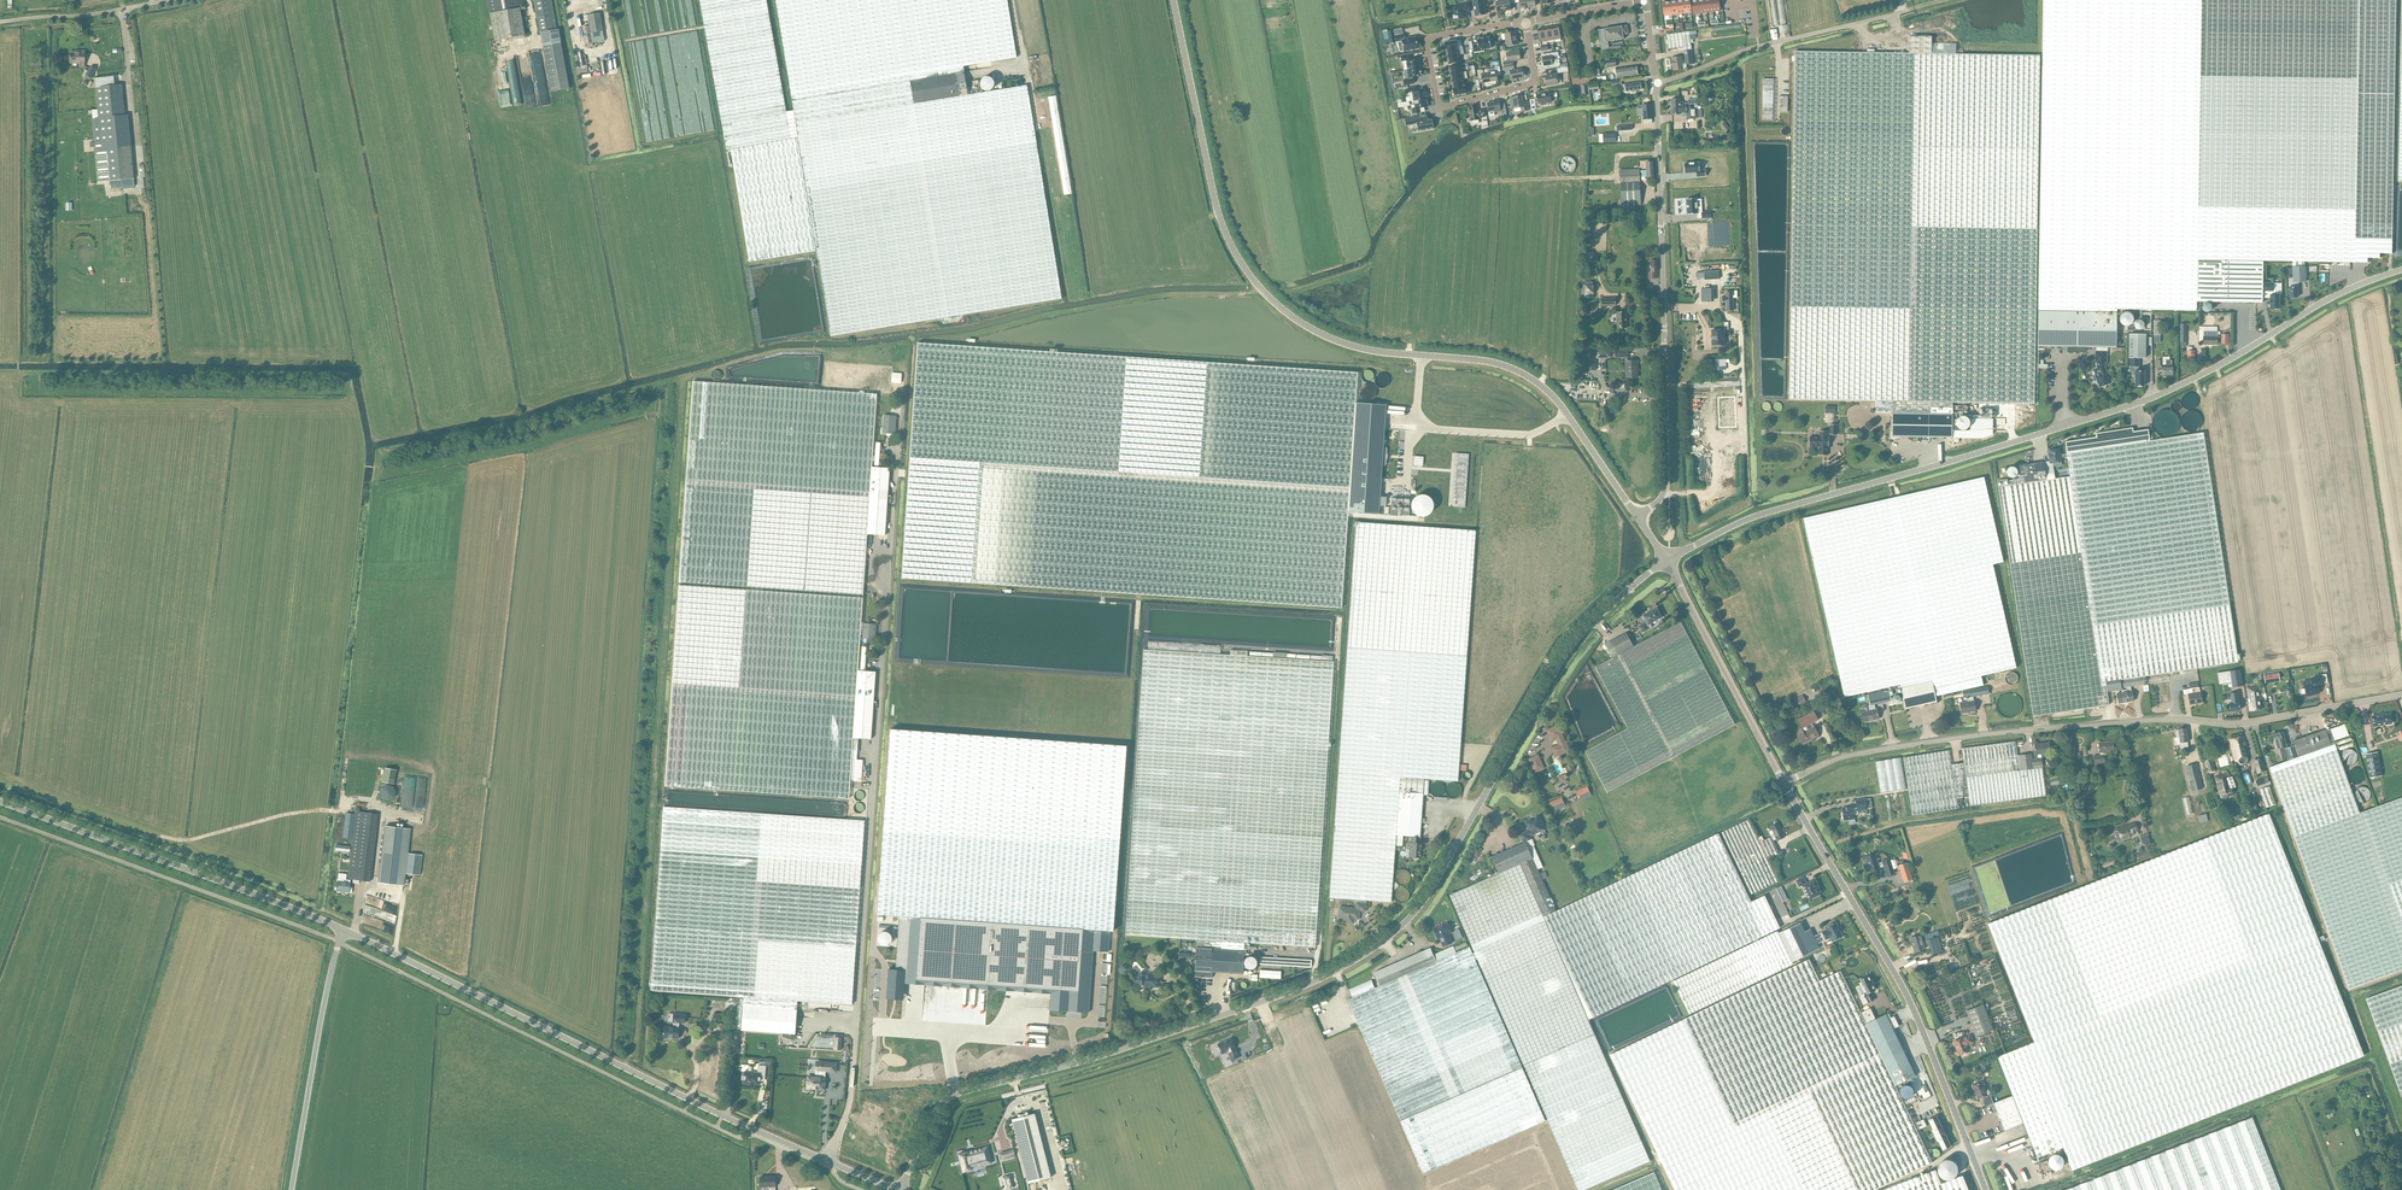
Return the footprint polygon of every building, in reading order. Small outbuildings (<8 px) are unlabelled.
[(495,41),(525,35),(519,0),(488,0),(495,41)] [(540,33),(541,33),(557,29),(552,0),(533,0),(540,33)] [(727,150),(731,150),(749,262),(817,251),(802,161),(794,110),(787,112),(767,0),(700,0),(727,150)] [(794,110),(802,161),(817,251),(831,336),(877,329),(921,321),(1062,299),(1027,85),(968,95),(963,66),(1017,58),(1013,33),(1007,0),(776,0),(794,110)] [(1486,14),(1484,0),(1477,0),(1473,1),(1476,16),(1486,14)] [(1491,2),(1496,1),(1498,12),(1504,11),(1503,1),(1503,0),(1491,0),(1491,2)] [(1504,11),(1512,10),(1511,4),(1515,3),(1515,0),(1503,0),(1503,1),(1504,11)] [(1683,0),(1676,1),(1678,14),(1685,13),(1683,0)] [(1683,0),(1685,13),(1691,12),(1690,0),(1684,0),(1683,0)] [(1692,1),(1694,14),(1700,13),(1699,0),(1698,0),(1692,1)] [(1700,13),(1707,12),(1705,0),(1699,0),(1700,13)] [(1707,12),(1713,11),(1712,0),(1705,0),(1707,12)] [(1713,11),(1720,10),(1720,9),(1721,9),(1721,6),(1719,6),(1719,0),(1712,0),(1713,11)] [(2104,388),(2106,385),(2111,383),(2107,372),(2106,372),(2105,368),(2104,367),(2104,362),(2106,362),(2106,352),(2100,352),(2100,348),(2116,348),(2117,309),(2196,311),(2197,303),(2201,0),(2043,0),(2038,347),(2068,347),(2068,351),(2069,352),(2085,352),(2086,351),(2087,347),(2096,348),(2096,363),(2097,363),(2097,367),(2098,371),(2099,374),(2095,376),(2097,380),(2095,383),(2098,385),(2099,387),(2101,386),(2104,388)] [(2202,254),(2391,256),(2396,0),(2207,0),(2202,254)] [(1672,15),(1670,2),(1669,2),(1669,1),(1666,1),(1666,2),(1663,3),(1664,11),(1663,11),(1663,15),(1665,15),(1665,16),(1672,15)] [(1676,1),(1670,2),(1672,15),(1678,14),(1676,1)] [(1452,13),(1453,20),(1465,18),(1464,12),(1465,12),(1471,11),(1469,2),(1464,3),(1464,4),(1455,5),(1456,7),(1451,7),(1452,11),(1451,11),(1452,14),(1452,13)] [(605,41),(600,12),(588,14),(593,43),(605,41)] [(1559,25),(1552,27),(1554,40),(1561,38),(1559,25)] [(1598,29),(1601,49),(1604,48),(1604,49),(1609,48),(1608,41),(1624,39),(1624,35),(1629,34),(1628,31),(1628,28),(1627,25),(1622,26),(1604,28),(1598,29)] [(1552,27),(1545,28),(1548,41),(1554,40),(1552,27)] [(1538,29),(1541,42),(1548,41),(1545,28),(1538,29)] [(559,29),(557,29),(541,33),(551,92),(569,88),(559,29)] [(1687,68),(1686,65),(1694,64),(1693,60),(1693,53),(1690,36),(1697,35),(1696,31),(1666,35),(1669,49),(1684,47),(1685,60),(1682,61),(1682,56),(1671,58),(1673,70),(1687,68)] [(1505,33),(1507,46),(1518,44),(1518,40),(1517,40),(1515,32),(1505,33)] [(1401,41),(1403,51),(1418,49),(1417,47),(1419,47),(1418,44),(1417,44),(1415,37),(1405,39),(1404,34),(1394,36),(1395,42),(1401,41)] [(1795,52),(1790,400),(1893,401),(1892,437),(1953,438),(1953,426),(1957,426),(1958,428),(1960,429),(1961,430),(1963,430),(1966,430),(1968,428),(1970,426),(1970,422),(1969,419),(1967,417),(1965,416),(1962,416),(1959,417),(1957,420),(1953,421),(1953,402),(2035,404),(2040,56),(1932,54),(1932,37),(1910,36),(1909,53),(1795,52)] [(1478,44),(1473,45),(1473,49),(1474,53),(1485,51),(1484,49),(1492,48),(1490,37),(1485,38),(1482,38),(1482,39),(1477,39),(1478,44)] [(1447,50),(1458,47),(1457,40),(1445,42),(1447,50)] [(1448,57),(1460,55),(1458,47),(1447,50),(1448,57)] [(1519,50),(1507,52),(1508,61),(1503,62),(1504,68),(1505,68),(1514,66),(1513,61),(1521,60),(1519,50)] [(79,63),(79,67),(84,67),(84,52),(77,52),(77,53),(70,53),(70,57),(68,57),(68,61),(70,61),(70,63),(79,63)] [(1542,54),(1543,61),(1557,59),(1556,56),(1559,56),(1559,52),(1542,54)] [(1407,70),(1420,68),(1419,59),(1411,61),(1410,55),(1401,56),(1401,61),(1406,60),(1407,61),(1406,61),(1407,63),(1406,64),(1407,68),(1407,69),(1407,70)] [(1460,55),(1448,57),(1449,64),(1461,62),(1460,55)] [(1543,61),(1544,68),(1561,66),(1560,62),(1557,62),(1557,59),(1543,61)] [(1607,68),(1617,66),(1616,60),(1606,61),(1607,68)] [(505,62),(512,105),(521,104),(514,61),(505,62)] [(1450,66),(1451,74),(1463,72),(1461,64),(1450,66)] [(89,81),(96,69),(91,66),(87,71),(85,70),(83,73),(83,76),(84,77),(86,78),(82,84),(89,88),(92,84),(89,81)] [(1489,72),(1491,85),(1497,84),(1497,83),(1499,83),(1498,76),(1501,75),(1500,66),(1495,67),(1496,71),(1489,72)] [(1514,66),(1505,68),(1505,72),(1511,71),(1512,79),(1524,77),(1524,76),(1526,76),(1525,70),(1523,71),(1522,69),(1515,70),(1514,66)] [(1616,69),(1618,77),(1638,74),(1637,66),(1616,69)] [(1403,80),(1404,85),(1414,83),(1412,77),(1421,76),(1420,68),(1407,70),(1408,78),(1409,78),(1409,79),(1403,80)] [(1484,73),(1484,70),(1481,69),(1477,70),(1479,79),(1482,79),(1484,86),(1486,85),(1486,86),(1491,85),(1489,72),(1484,73)] [(1451,74),(1452,81),(1464,79),(1463,72),(1451,74)] [(109,181),(110,189),(134,187),(133,179),(134,179),(128,115),(124,115),(120,74),(114,74),(101,76),(94,77),(98,110),(92,110),(93,118),(92,118),(98,183),(109,181)] [(1559,83),(1557,74),(1545,76),(1547,85),(1559,83)] [(994,81),(993,80),(993,79),(992,79),(992,78),(991,78),(990,77),(989,77),(988,77),(988,76),(987,76),(986,77),(985,77),(984,77),(983,78),(982,79),(981,80),(981,81),(980,82),(980,83),(980,84),(980,85),(980,86),(981,86),(981,87),(982,88),(983,89),(984,90),(985,90),(986,90),(987,90),(988,90),(989,90),(990,90),(991,89),(992,89),(992,88),(993,88),(993,87),(993,86),(994,86),(994,85),(994,84),(994,83),(994,82),(994,81)] [(1452,81),(1454,88),(1465,86),(1464,79),(1452,81)] [(1632,90),(1632,93),(1637,92),(1637,90),(1641,89),(1640,82),(1622,85),(1621,80),(1612,82),(1613,86),(1621,85),(1622,92),(1627,91),(1632,90)] [(1465,86),(1454,88),(1455,95),(1467,93),(1469,93),(1468,87),(1466,87),(1465,86)] [(1409,97),(1406,97),(1407,102),(1413,100),(1426,98),(1425,90),(1416,91),(1416,87),(1408,89),(1409,97)] [(1530,100),(1531,109),(1536,109),(1540,108),(1540,106),(1549,105),(1548,102),(1552,102),(1550,92),(1542,94),(1542,97),(1539,97),(1539,98),(1534,99),(1530,100)] [(1523,102),(1522,96),(1522,95),(1515,97),(1514,96),(1511,97),(1510,98),(1511,100),(1512,100),(1513,109),(1521,107),(1522,111),(1529,110),(1528,101),(1523,102)] [(1056,96),(1049,97),(1051,113),(1058,111),(1056,96)] [(1780,96),(1780,107),(1788,107),(1788,96),(1783,96),(1780,96)] [(1411,105),(1412,114),(1420,112),(1420,108),(1428,106),(1426,98),(1413,100),(1414,105),(1411,105)] [(1498,112),(1499,116),(1507,114),(1505,102),(1500,103),(1499,100),(1492,101),(1493,102),(1487,103),(1489,112),(1494,111),(1494,112),(1498,112)] [(1469,107),(1471,121),(1479,119),(1479,117),(1486,116),(1484,109),(1479,110),(1480,111),(1478,111),(1477,106),(1476,106),(1476,105),(1472,106),(1472,107),(1469,107)] [(1643,105),(1644,124),(1652,123),(1652,119),(1651,105),(1643,105)] [(1687,113),(1687,118),(1699,118),(1698,109),(1695,109),(1694,106),(1694,105),(1672,107),(1673,115),(1681,114),(1681,113),(1687,113)] [(1058,111),(1051,113),(1054,128),(1061,127),(1058,111)] [(1416,124),(1418,132),(1433,129),(1432,119),(1428,120),(1427,114),(1404,118),(1405,126),(1416,124)] [(1730,129),(1724,122),(1720,126),(1725,133),(1730,129)] [(1061,127),(1054,128),(1057,146),(1064,145),(1061,127)] [(1615,133),(1603,133),(1603,143),(1616,142),(1615,133)] [(1064,145),(1057,146),(1059,164),(1067,163),(1064,145)] [(1577,169),(1577,167),(1577,165),(1577,163),(1576,162),(1575,160),(1574,159),(1573,158),(1571,157),(1569,157),(1567,157),(1566,157),(1564,158),(1562,159),(1561,160),(1560,162),(1559,163),(1559,165),(1559,167),(1559,168),(1560,170),(1561,171),(1562,173),(1563,174),(1565,174),(1566,175),(1568,175),(1570,175),(1571,174),(1573,174),(1574,173),(1575,171),(1576,170),(1577,169)] [(1641,171),(1641,177),(1655,176),(1654,161),(1647,162),(1647,170),(1641,171)] [(1067,163),(1059,164),(1062,179),(1069,178),(1067,163)] [(1701,163),(1686,164),(1686,174),(1698,173),(1698,177),(1708,177),(1707,171),(1701,171),(1701,163)] [(1640,168),(1620,170),(1622,209),(1637,208),(1637,205),(1641,205),(1640,168)] [(1069,178),(1062,179),(1064,195),(1072,194),(1069,178)] [(1697,199),(1687,199),(1688,214),(1697,214),(1702,213),(1702,209),(1697,209),(1697,200),(1697,199)] [(1648,271),(1649,279),(1652,278),(1658,278),(1658,260),(1652,260),(1652,271),(1648,271)] [(2197,260),(2197,302),(2225,302),(2225,300),(2240,300),(2240,302),(2261,303),(2262,260),(2197,260)] [(2289,287),(2289,298),(2298,297),(2297,287),(2298,282),(2306,282),(2305,266),(2304,266),(2293,267),(2292,267),(2293,283),(2293,284),(2288,284),(2288,287),(2289,287)] [(1719,278),(1719,271),(1697,271),(1697,279),(1719,278)] [(2263,282),(2263,290),(2271,290),(2271,294),(2270,294),(2270,298),(2269,298),(2269,303),(2270,303),(2270,308),(2274,308),(2274,309),(2278,309),(2278,308),(2279,308),(2279,299),(2280,299),(2280,293),(2281,293),(2281,282),(2263,282)] [(1594,294),(1594,285),(1586,285),(1586,294),(1594,294)] [(1702,289),(1702,301),(1712,301),(1711,288),(1702,289)] [(1726,301),(1726,311),(1734,311),(1733,291),(1726,292),(1726,296),(1722,296),(1722,301),(1726,301)] [(1601,306),(1616,306),(1616,298),(1601,298),(1601,306)] [(2202,307),(2202,308),(2203,309),(2203,310),(2204,311),(2204,312),(2205,312),(2206,312),(2207,312),(2208,312),(2209,312),(2210,311),(2211,310),(2211,309),(2211,308),(2212,308),(2212,307),(2211,307),(2211,306),(2211,305),(2210,304),(2209,304),(2209,303),(2208,303),(2207,303),(2206,303),(2205,303),(2205,304),(2204,304),(2203,305),(2203,306),(2202,306),(2202,307)] [(1618,328),(1627,328),(1626,312),(1618,312),(1618,328)] [(2123,325),(2124,325),(2124,326),(2125,326),(2126,326),(2127,326),(2128,326),(2129,326),(2130,326),(2130,325),(2131,325),(2132,324),(2132,323),(2133,323),(2133,322),(2133,321),(2134,320),(2134,319),(2134,318),(2133,317),(2133,316),(2132,315),(2132,314),(2131,314),(2130,313),(2128,312),(2127,312),(2126,312),(2125,312),(2124,312),(2123,313),(2122,314),(2121,315),(2121,316),(2120,316),(2120,317),(2120,318),(2120,319),(2120,320),(2120,321),(2120,322),(2120,323),(2121,323),(2121,324),(2122,324),(2123,325)] [(2229,316),(2219,316),(2218,327),(2229,327),(2229,316)] [(2135,329),(2143,328),(2142,319),(2134,320),(2135,329)] [(2321,333),(2321,331),(2320,329),(2319,327),(2317,326),(2316,325),(2315,324),(2313,324),(2310,324),(2309,324),(2307,325),(2306,326),(2305,328),(2304,329),(2303,331),(2303,332),(2303,334),(2304,336),(2305,338),(2306,339),(2307,340),(2309,341),(2310,341),(2312,341),(2313,341),(2315,341),(2317,340),(2318,339),(2319,338),(2320,336),(2321,335),(2321,333)] [(1712,330),(1712,345),(1724,345),(1724,335),(1731,335),(1731,330),(1712,330)] [(2217,345),(2217,331),(2204,331),(2203,345),(2217,345)] [(2129,334),(2129,358),(2131,358),(2139,358),(2146,358),(2146,334),(2129,334)] [(2302,341),(2302,340),(2301,338),(2300,336),(2299,335),(2298,334),(2297,334),(2295,334),(2294,334),(2293,334),(2291,336),(2289,338),(2289,339),(2289,340),(2289,342),(2289,343),(2290,345),(2292,346),(2293,346),(2294,347),(2295,347),(2297,347),(2298,346),(2300,345),(2300,344),(2301,343),(2302,342),(2302,341)] [(917,343),(902,578),(1342,608),(1348,512),(1379,514),(1382,465),(1383,465),(1384,465),(1385,465),(1386,464),(1386,463),(1386,460),(1387,460),(1387,458),(1386,458),(1386,455),(1387,455),(1387,454),(1387,453),(1387,450),(1387,449),(1386,448),(1385,447),(1383,447),(1384,429),(1385,423),(1386,405),(1355,402),(1357,372),(917,343)] [(1626,358),(1627,377),(1638,377),(1637,360),(1628,360),(1628,358),(1629,357),(1629,351),(1616,351),(1616,358),(1626,358)] [(1596,370),(1596,352),(1586,352),(1586,370),(1596,370)] [(2172,360),(2169,360),(2169,357),(2163,357),(2163,360),(2158,360),(2158,366),(2162,366),(2162,375),(2163,375),(2163,377),(2167,377),(2167,375),(2173,375),(2173,365),(2172,365),(2172,360)] [(2131,358),(2131,366),(2135,366),(2135,371),(2135,386),(2138,386),(2138,387),(2142,387),(2142,386),(2144,386),(2144,371),(2139,371),(2139,358),(2131,358)] [(724,373),(724,372),(724,370),(723,369),(722,368),(720,367),(718,367),(716,367),(715,367),(714,368),(713,369),(712,370),(712,372),(711,373),(711,374),(712,376),(713,377),(714,379),(715,379),(716,379),(718,380),(719,379),(721,379),(722,378),(724,376),(724,375),(724,373)] [(892,373),(891,383),(901,383),(902,373),(892,373)] [(679,582),(863,595),(867,534),(885,535),(890,468),(872,467),(877,394),(693,381),(679,582)] [(2199,400),(2198,398),(2198,397),(2197,395),(2195,394),(2193,393),(2192,393),(2191,393),(2189,394),(2187,395),(2186,396),(2185,397),(2185,400),(2185,401),(2185,402),(2186,405),(2188,406),(2189,406),(2191,407),(2192,407),(2194,407),(2196,405),(2197,404),(2198,403),(2199,400)] [(1735,397),(1718,397),(1719,428),(1736,427),(1735,397)] [(2181,405),(2181,403),(2180,402),(2179,401),(2177,400),(2176,400),(2174,401),(2173,403),(2172,404),(2172,405),(2172,406),(2173,408),(2175,409),(2176,409),(2178,409),(2180,408),(2181,407),(2181,405)] [(1954,406),(1954,410),(1956,410),(1963,410),(1963,413),(1968,413),(1969,405),(1963,405),(1963,406),(1956,406),(1954,406)] [(1980,408),(1980,416),(1995,417),(1996,408),(1980,408)] [(896,416),(884,415),(883,433),(895,434),(896,416)] [(2044,462),(2022,465),(2024,478),(1998,482),(2033,716),(2109,705),(2107,692),(2122,690),(2122,688),(2120,680),(2146,676),(2238,662),(2203,432),(2150,440),(2148,429),(2134,431),(2133,427),(2095,433),(2096,437),(2065,441),(2067,453),(2061,454),(2060,449),(2048,451),(2050,461),(2044,462)] [(2015,467),(2014,467),(2013,467),(2012,467),(2011,467),(2010,467),(2009,468),(2008,468),(2008,469),(2008,470),(2007,470),(2007,471),(2007,472),(2007,473),(2007,474),(2008,475),(2008,476),(2009,476),(2010,477),(2011,477),(2012,478),(2013,478),(2014,477),(2015,477),(2016,476),(2017,475),(2017,474),(2018,473),(2018,472),(2018,471),(2017,471),(2017,470),(2017,469),(2016,469),(2016,468),(2015,468),(2015,467)] [(1901,688),(1906,709),(1937,702),(1936,696),(1984,685),(1981,676),(2017,668),(1993,564),(2004,562),(1984,477),(1804,518),(1823,603),(1824,606),(1845,697),(1900,685),(1901,688)] [(1391,498),(1390,514),(1409,515),(1410,499),(1409,499),(1391,498)] [(1466,499),(1457,498),(1456,507),(1465,507),(1466,499)] [(1347,647),(1329,898),(1356,900),(1356,902),(1356,908),(1340,907),(1339,917),(1343,918),(1343,922),(1353,923),(1354,919),(1359,919),(1359,911),(1365,911),(1366,903),(1366,900),(1391,902),(1395,846),(1402,846),(1403,835),(1411,836),(1410,857),(1412,857),(1413,857),(1413,858),(1414,858),(1415,859),(1416,859),(1416,858),(1417,858),(1418,858),(1418,857),(1421,858),(1422,846),(1419,846),(1420,837),(1423,794),(1424,779),(1458,781),(1467,656),(1472,581),(1475,530),(1356,522),(1352,572),(1347,647)] [(665,786),(849,798),(852,749),(857,750),(858,738),(871,739),(876,672),(858,670),(863,598),(679,585),(665,786)] [(1641,632),(1642,633),(1642,632),(1648,629),(1649,629),(1652,627),(1650,623),(1661,617),(1661,618),(1662,617),(1661,617),(1661,616),(1662,616),(1660,612),(1659,613),(1657,609),(1657,608),(1656,608),(1644,615),(1643,615),(1643,616),(1647,622),(1646,623),(1645,623),(1639,626),(1638,626),(1639,627),(1642,632),(1641,632)] [(1604,789),(1734,729),(1684,621),(1632,645),(1626,633),(1603,643),(1611,659),(1597,665),(1627,730),(1586,749),(1604,789)] [(867,642),(872,642),(872,638),(874,639),(875,624),(864,624),(863,638),(867,638),(867,642)] [(1144,649),(1125,935),(1196,939),(1194,977),(1212,978),(1213,972),(1243,974),(1245,942),(1315,947),(1334,661),(1247,655),(1247,651),(1230,650),(1230,654),(1144,649)] [(2218,672),(2221,689),(2243,686),(2240,670),(2230,671),(2230,670),(2218,672)] [(2274,673),(2264,675),(2265,683),(2275,682),(2280,681),(2279,673),(2274,673)] [(2301,689),(2300,690),(2301,693),(2302,694),(2306,694),(2306,696),(2312,695),(2311,695),(2319,693),(2318,687),(2324,686),(2324,683),(2328,683),(2326,674),(2322,674),(2316,675),(2316,677),(2312,677),(2313,685),(2304,686),(2305,688),(2301,689)] [(2117,693),(2118,703),(2134,701),(2132,691),(2131,691),(2131,686),(2147,684),(2146,676),(2120,680),(2122,688),(2126,687),(2126,690),(2122,691),(2122,693),(2117,693)] [(2188,694),(2190,705),(2202,703),(2200,692),(2199,688),(2198,683),(2189,684),(2190,689),(2188,689),(2188,694)] [(1960,703),(1962,713),(1976,711),(1975,701),(1974,701),(1973,697),(1989,694),(1988,686),(1963,690),(1964,698),(1966,698),(1967,702),(1960,703)] [(2258,686),(2247,688),(2249,699),(2248,699),(2250,711),(2261,709),(2259,695),(2258,687),(2258,686)] [(1862,712),(1864,722),(1879,718),(1877,709),(1876,709),(1875,705),(1892,701),(1890,695),(1901,693),(1900,687),(1868,695),(1870,705),(1868,705),(1870,711),(1862,712)] [(2239,702),(2237,692),(2230,694),(2231,699),(2227,700),(2227,704),(2229,703),(2230,712),(2231,711),(2232,712),(2236,712),(2236,711),(2241,710),(2239,702)] [(2019,705),(2019,704),(2018,701),(2017,699),(2016,697),(2014,696),(2012,695),(2009,694),(2008,694),(2005,695),(2003,696),(2002,697),(2000,698),(1999,699),(1998,701),(1998,703),(1997,705),(1998,707),(1998,709),(1999,711),(2000,713),(2002,714),(2003,715),(2006,716),(2008,716),(2010,716),(2012,715),(2014,714),(2016,713),(2017,711),(2018,710),(2019,708),(2019,705)] [(1802,695),(1791,701),(1793,705),(1805,699),(1802,695)] [(1893,697),(1892,698),(1892,699),(1892,700),(1893,701),(1893,702),(1894,702),(1894,703),(1895,703),(1896,704),(1897,704),(1898,704),(1898,703),(1899,703),(1900,702),(1901,701),(1901,700),(1901,699),(1901,698),(1901,697),(1900,696),(1899,695),(1898,695),(1897,695),(1896,695),(1895,695),(1894,695),(1894,696),(1893,696),(1893,697)] [(1795,729),(1803,744),(1819,735),(1812,723),(1818,719),(1814,711),(1798,720),(1801,726),(1795,729)] [(2372,716),(2373,726),(2391,723),(2390,714),(2383,715),(2382,715),(2372,716)] [(1560,752),(1561,754),(1570,750),(1566,742),(1565,742),(1560,730),(1562,729),(1560,724),(1554,727),(1555,729),(1548,732),(1552,741),(1557,739),(1559,745),(1553,747),(1556,753),(1560,752)] [(2268,767),(2318,909),(2348,990),(2401,970),(2401,798),(2361,812),(2359,813),(2335,743),(2335,744),(2334,741),(2349,736),(2345,725),(2326,731),(2326,729),(2293,741),(2294,745),(2285,748),(2284,746),(2280,732),(2271,735),(2275,749),(2274,749),(2277,762),(2288,759),(2288,760),(2268,767)] [(2176,737),(2174,737),(2175,745),(2180,744),(2181,749),(2188,748),(2188,741),(2186,728),(2179,729),(2179,730),(2175,730),(2176,737)] [(891,729),(878,914),(899,916),(895,969),(889,969),(887,993),(903,994),(904,983),(1050,993),(1049,1010),(1089,1012),(1093,951),(1109,952),(1110,931),(1113,931),(1126,746),(891,729)] [(2230,740),(2236,761),(2248,758),(2247,754),(2249,753),(2244,736),(2230,740)] [(1903,757),(1913,815),(1959,808),(1957,798),(1969,796),(1970,806),(2047,796),(2043,767),(2042,765),(2043,765),(2042,758),(2041,758),(2041,754),(2050,753),(2049,743),(2035,744),(2036,754),(2036,758),(2032,759),(2032,754),(2020,755),(2018,755),(2016,741),(1962,748),(1964,762),(1952,764),(1949,750),(1903,757)] [(2094,756),(2094,763),(2105,762),(2104,755),(2104,752),(2114,751),(2113,741),(2099,743),(2100,752),(2100,755),(2094,756)] [(2359,755),(2359,753),(2358,752),(2358,751),(2356,749),(2355,748),(2353,747),(2352,747),(2350,747),(2349,747),(2347,747),(2346,748),(2344,749),(2343,751),(2343,752),(2342,754),(2342,755),(2342,756),(2343,758),(2344,759),(2345,761),(2347,762),(2348,762),(2349,763),(2351,763),(2352,763),(2354,762),(2355,761),(2356,760),(2357,759),(2358,758),(2359,755)] [(2366,754),(2369,778),(2382,776),(2378,752),(2366,754)] [(1529,759),(1533,768),(1542,764),(1538,755),(1529,759)] [(1902,757),(1876,761),(1880,792),(1907,789),(1902,757)] [(2226,757),(2218,759),(2220,767),(2228,765),(2226,757)] [(2253,760),(2257,774),(2266,771),(2261,758),(2253,760)] [(2212,761),(2206,763),(2209,772),(2214,770),(2212,761)] [(2197,763),(2186,766),(2192,791),(2203,789),(2197,763)] [(2365,774),(2365,773),(2364,771),(2363,769),(2362,768),(2361,767),(2359,766),(2358,766),(2356,766),(2354,766),(2352,768),(2351,769),(2350,770),(2350,772),(2350,773),(2350,775),(2350,776),(2352,778),(2353,780),(2354,780),(2355,781),(2357,781),(2358,781),(2360,780),(2361,780),(2362,779),(2363,777),(2364,776),(2364,775),(2365,774)] [(382,782),(394,784),(396,770),(385,768),(382,782)] [(2215,777),(2221,797),(2233,793),(2228,777),(2230,776),(2228,772),(2222,774),(2222,775),(2215,777)] [(405,774),(401,807),(412,808),(415,785),(406,784),(407,775),(405,774)] [(1558,777),(1560,784),(1567,781),(1564,774),(1558,777)] [(1438,782),(1437,782),(1436,782),(1435,782),(1434,782),(1433,783),(1432,783),(1432,784),(1431,784),(1431,785),(1430,786),(1430,787),(1429,788),(1429,789),(1429,790),(1429,791),(1430,791),(1430,792),(1430,793),(1431,794),(1432,795),(1433,796),(1434,796),(1435,797),(1436,797),(1437,797),(1438,797),(1439,797),(1439,796),(1440,796),(1441,796),(1442,795),(1443,794),(1444,793),(1444,792),(1444,791),(1445,790),(1445,789),(1444,788),(1444,787),(1444,786),(1443,785),(1443,784),(1442,784),(1442,783),(1441,783),(1440,782),(1439,782),(1438,782)] [(1446,794),(1446,795),(1447,796),(1448,797),(1449,797),(1450,798),(1451,798),(1452,798),(1454,798),(1455,798),(1456,797),(1457,797),(1458,796),(1459,795),(1460,794),(1460,793),(1460,792),(1460,791),(1460,790),(1460,789),(1460,788),(1460,787),(1459,787),(1459,786),(1458,785),(1457,784),(1456,784),(1455,783),(1454,783),(1453,783),(1452,783),(1451,783),(1450,783),(1449,783),(1448,784),(1447,785),(1446,786),(1446,787),(1445,788),(1445,789),(1445,790),(1445,791),(1445,792),(1445,793),(1445,794),(1446,794)] [(2371,792),(2371,791),(2371,790),(2371,789),(2370,787),(2369,786),(2368,785),(2366,784),(2365,784),(2363,784),(2362,784),(2361,785),(2359,786),(2358,787),(2357,788),(2357,789),(2357,791),(2356,792),(2357,794),(2357,795),(2358,796),(2359,797),(2361,798),(2362,799),(2365,799),(2366,799),(2367,798),(2368,797),(2370,796),(2370,795),(2371,794),(2371,792)] [(394,793),(394,792),(394,790),(393,789),(392,788),(391,787),(390,787),(389,786),(388,786),(386,786),(385,787),(384,787),(383,788),(382,790),(382,793),(382,794),(382,795),(383,797),(385,798),(388,799),(390,799),(391,798),(392,797),(393,796),(394,795),(394,794),(394,793)] [(1587,786),(1576,791),(1579,799),(1591,794),(1587,786)] [(2265,807),(2275,804),(2270,786),(2260,789),(2265,807)] [(865,794),(864,792),(863,790),(862,789),(860,789),(858,789),(857,790),(855,792),(855,793),(855,795),(856,797),(857,798),(858,798),(859,798),(861,798),(863,797),(864,796),(865,794)] [(2185,814),(2192,813),(2190,797),(2183,797),(2185,814)] [(1553,809),(1564,805),(1561,798),(1550,803),(1553,809)] [(1843,812),(1842,814),(1842,818),(1844,819),(1845,820),(1849,820),(1850,824),(1855,823),(1855,819),(1854,815),(1857,815),(1858,813),(1858,811),(1868,810),(1866,798),(1856,800),(1857,808),(1853,808),(1853,806),(1843,808),(1843,812)] [(863,806),(863,804),(862,803),(861,802),(859,801),(857,801),(855,802),(854,803),(854,806),(854,807),(855,809),(856,810),(857,811),(858,811),(859,811),(860,810),(862,809),(863,808),(863,806)] [(852,1004),(865,821),(664,807),(651,991),(743,997),(743,998),(731,997),(730,1001),(743,1002),(741,1030),(782,1033),(782,1037),(795,1041),(795,1034),(798,1001),(852,1004)] [(348,879),(370,882),(370,880),(375,842),(378,813),(355,811),(348,879)] [(2269,814),(1988,923),(2035,1041),(1997,1057),(2012,1096),(1994,1103),(1993,1103),(2000,1119),(2001,1119),(2001,1120),(2000,1121),(2005,1132),(2024,1124),(2037,1157),(2063,1146),(2073,1170),(2364,1056),(2269,814)] [(2200,823),(2208,821),(2206,814),(2198,816),(2200,823)] [(1499,873),(1449,895),(1473,948),(1556,911),(1550,897),(1543,880),(1548,877),(1545,871),(1540,874),(1538,869),(1543,867),(1534,845),(1531,839),(1530,836),(1545,829),(1539,816),(1534,818),(1535,819),(1534,821),(1533,821),(1531,821),(1531,820),(1526,822),(1530,830),(1520,834),(1524,843),(1498,854),(1492,857),(1499,873)] [(1722,832),(1752,894),(1780,881),(1769,858),(1779,853),(1773,841),(1777,839),(1777,841),(1785,837),(1779,823),(1771,827),(1774,835),(1771,836),(1771,837),(1761,842),(1750,819),(1722,832)] [(2135,823),(2118,829),(2121,840),(2130,837),(2129,834),(2138,831),(2135,823)] [(384,826),(378,882),(404,886),(406,874),(408,854),(411,829),(384,826)] [(2148,834),(2141,837),(2143,843),(2150,841),(2148,834)] [(2136,854),(2139,860),(2153,855),(2148,843),(2143,845),(2145,850),(2136,854)] [(2021,897),(2072,884),(2067,864),(2065,868),(2062,857),(2060,857),(2061,859),(2050,862),(2051,863),(2057,862),(2056,863),(2058,869),(2052,866),(2046,879),(2039,876),(2038,877),(2035,862),(2039,853),(2043,854),(2047,846),(2045,845),(1998,857),(1999,862),(2015,870),(2017,879),(2014,885),(2016,891),(2018,891),(2016,894),(2021,897)] [(1868,864),(1864,865),(1866,872),(1870,871),(1880,868),(1884,866),(1886,871),(1893,869),(1893,868),(1890,858),(1882,861),(1882,862),(1878,863),(1878,861),(1879,861),(1878,858),(1877,858),(1875,853),(1865,857),(1868,864)] [(422,855),(408,854),(406,874),(420,875),(422,855)] [(1899,866),(1904,882),(1912,879),(1907,863),(1899,866)] [(1411,877),(1411,875),(1410,874),(1409,872),(1408,871),(1406,870),(1405,869),(1403,869),(1402,869),(1400,870),(1399,871),(1398,872),(1397,873),(1396,874),(1396,875),(1396,877),(1396,879),(1397,880),(1398,882),(1399,883),(1400,884),(1402,884),(1403,884),(1405,884),(1406,884),(1407,883),(1408,882),(1410,881),(1410,880),(1411,879),(1411,877)] [(1468,882),(1487,876),(1491,875),(1490,870),(1466,877),(1468,882)] [(1803,885),(1809,899),(1820,894),(1813,880),(1807,883),(1806,883),(1804,877),(1796,880),(1799,886),(1803,885)] [(1576,889),(1576,887),(1575,884),(1574,882),(1572,881),(1571,880),(1568,878),(1566,878),(1564,878),(1562,878),(1560,879),(1559,880),(1557,881),(1556,882),(1555,884),(1554,887),(1554,889),(1554,891),(1554,893),(1556,895),(1557,897),(1559,898),(1560,899),(1562,900),(1564,900),(1566,900),(1568,900),(1570,899),(1572,897),(1574,895),(1575,893),(1576,892),(1576,889)] [(337,879),(336,891),(349,893),(349,892),(351,893),(352,887),(349,887),(350,880),(337,879)] [(1409,894),(1409,892),(1409,891),(1408,890),(1407,889),(1406,888),(1405,887),(1403,887),(1402,887),(1399,887),(1398,888),(1397,889),(1396,891),(1395,893),(1395,894),(1395,895),(1396,897),(1397,899),(1398,900),(1399,900),(1402,901),(1403,901),(1405,900),(1406,900),(1407,899),(1408,898),(1409,897),(1409,894)] [(368,897),(361,925),(391,932),(398,904),(368,897)] [(1673,981),(1689,1014),(1794,964),(1793,961),(1820,948),(1818,944),(1826,940),(1825,939),(1831,937),(1833,941),(1843,937),(1836,923),(1826,927),(1827,930),(1822,933),(1822,932),(1814,936),(1811,929),(1806,931),(1801,922),(1779,933),(1778,931),(1673,981)] [(1441,941),(1443,947),(1452,943),(1449,934),(1452,933),(1448,923),(1443,926),(1442,925),(1433,929),(1438,939),(1441,937),(1443,941),(1441,941)] [(1929,947),(1932,955),(1942,951),(1938,937),(1923,942),(1921,935),(1911,938),(1915,952),(1925,949),(1925,948),(1929,947)] [(1179,960),(1190,961),(1190,953),(1179,952),(1179,960)] [(1257,960),(1257,959),(1257,957),(1256,956),(1256,955),(1253,954),(1251,953),(1249,954),(1247,955),(1245,957),(1245,959),(1245,962),(1246,963),(1246,964),(1248,965),(1249,966),(1251,966),(1253,966),(1254,965),(1255,964),(1256,963),(1257,962),(1257,961),(1257,960)] [(1260,964),(1277,965),(1278,958),(1261,957),(1260,964)] [(1277,965),(1294,966),(1295,958),(1278,958),(1277,965)] [(1295,958),(1294,966),(1311,967),(1311,959),(1295,958)] [(1611,1055),(1676,1189),(1873,1189),(1932,1162),(1896,1085),(1916,1076),(1893,1029),(1899,1026),(1894,1016),(1890,1018),(1889,1014),(1887,1013),(1876,1019),(1870,1008),(1861,1013),(1841,971),(1820,981),(1809,959),(1611,1055)] [(1260,977),(1280,978),(1281,971),(1260,970),(1260,977)] [(1152,987),(1158,987),(1159,974),(1145,973),(1142,971),(1133,979),(1139,986),(1142,984),(1144,986),(1149,987),(1149,986),(1152,986),(1152,987)] [(1874,1000),(1872,995),(1871,992),(1875,990),(1873,985),(1874,985),(1872,980),(1871,981),(1869,976),(1859,981),(1865,994),(1859,997),(1863,1005),(1868,1003),(1874,1000)] [(2401,1096),(2401,986),(2366,999),(2401,1096)] [(1984,1004),(1966,1011),(1976,1037),(1994,1030),(1984,1004)] [(663,1037),(678,1038),(679,1027),(679,1023),(685,1023),(686,1014),(673,1013),(672,1023),(673,1023),(673,1027),(664,1026),(663,1037)] [(1967,1045),(1974,1042),(1971,1035),(1954,1042),(1959,1055),(1961,1054),(1962,1055),(1963,1056),(1967,1054),(1967,1053),(1966,1052),(1969,1051),(1967,1045)] [(1231,1061),(1239,1058),(1230,1039),(1217,1044),(1219,1047),(1218,1048),(1218,1049),(1218,1051),(1219,1051),(1221,1051),(1222,1054),(1229,1051),(1230,1053),(1228,1054),(1231,1061)] [(820,1066),(820,1067),(821,1067),(821,1070),(825,1071),(835,1071),(836,1064),(826,1063),(821,1063),(821,1066),(820,1066)] [(765,1078),(766,1066),(758,1065),(757,1073),(744,1072),(744,1075),(742,1075),(742,1080),(743,1080),(743,1083),(760,1085),(760,1077),(765,1078)] [(932,1071),(935,1081),(943,1079),(940,1069),(932,1071)] [(807,1080),(807,1085),(808,1085),(807,1088),(824,1089),(825,1078),(825,1071),(821,1070),(816,1070),(816,1077),(815,1077),(808,1077),(808,1080),(807,1080)] [(1982,1082),(1973,1086),(1978,1099),(1983,1097),(1984,1100),(1983,1100),(1985,1107),(1993,1103),(1994,1103),(1990,1094),(1991,1093),(1990,1090),(1988,1090),(1986,1091),(1982,1082)] [(2331,1104),(2328,1106),(2327,1104),(2322,1107),(2327,1118),(2336,1114),(2331,1104)] [(1027,1112),(1026,1112),(1026,1113),(1025,1113),(1024,1114),(1023,1114),(1022,1114),(1021,1114),(1020,1114),(1019,1114),(1018,1114),(1017,1114),(1018,1114),(1018,1117),(1011,1119),(1028,1183),(1051,1177),(1035,1113),(1028,1115),(1027,1112)] [(1937,1116),(1930,1120),(1932,1125),(1939,1122),(1937,1116)] [(2252,1117),(2064,1189),(2281,1189),(2252,1117)] [(1917,1122),(1918,1125),(1922,1123),(1923,1125),(1919,1127),(1920,1129),(1927,1126),(1924,1119),(1917,1122)] [(1939,1122),(1932,1125),(1935,1130),(1942,1127),(1939,1122)] [(1935,1130),(1934,1131),(1936,1135),(1944,1131),(1942,1127),(1935,1130)] [(1944,1131),(1936,1135),(1938,1139),(1939,1139),(1939,1138),(1946,1135),(1944,1131)] [(1946,1135),(1939,1138),(1939,1139),(1941,1144),(1948,1140),(1946,1135)] [(1948,1140),(1941,1144),(1944,1149),(1951,1146),(1948,1140)] [(1942,1151),(1942,1150),(1942,1149),(1941,1148),(1940,1146),(1939,1145),(1936,1145),(1935,1145),(1933,1146),(1932,1146),(1931,1148),(1931,1150),(1931,1152),(1932,1154),(1934,1155),(1935,1156),(1936,1156),(1938,1156),(1940,1155),(1941,1153),(1942,1152),(1942,1151)] [(968,1152),(959,1154),(964,1171),(972,1169),(972,1168),(991,1163),(987,1147),(974,1150),(975,1151),(968,1153),(968,1152)] [(2047,1154),(2048,1168),(2062,1167),(2061,1153),(2047,1154)] [(1963,1174),(1941,1182),(1936,1169),(1883,1189),(1969,1189),(1963,1174)] [(2023,1170),(2012,1173),(2013,1176),(2004,1179),(2008,1189),(2024,1189),(2030,1188),(2023,1170)] [(1654,1172),(1613,1189),(1662,1189),(1654,1172)] [(1013,1186),(1010,1175),(1003,1177),(1006,1188),(1013,1186)] [(775,1186),(776,1186),(775,1176),(760,1177),(761,1187),(768,1186),(769,1189),(767,1189),(776,1189),(775,1186)]
